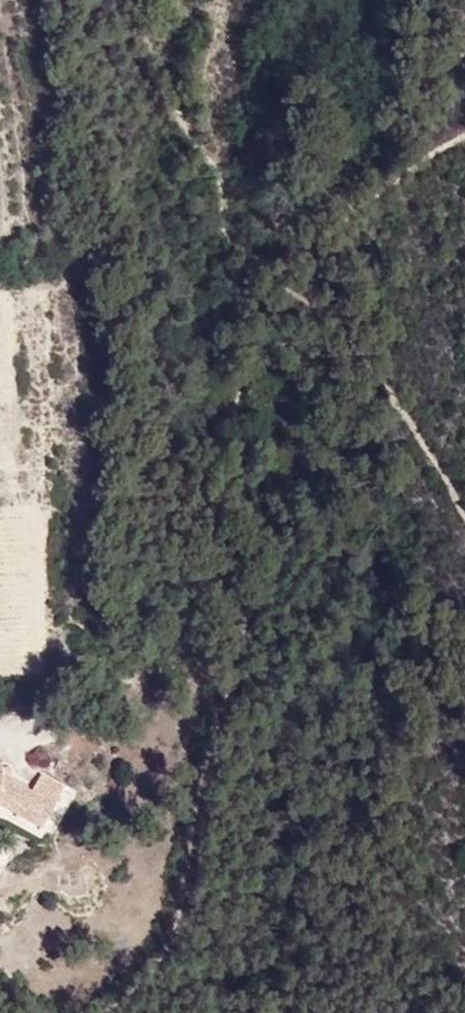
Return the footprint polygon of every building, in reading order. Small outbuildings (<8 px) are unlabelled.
[(10,818),(43,830),(62,782),(36,772),(31,787),(11,780),(11,763),(0,764),(0,814),(10,818)]
